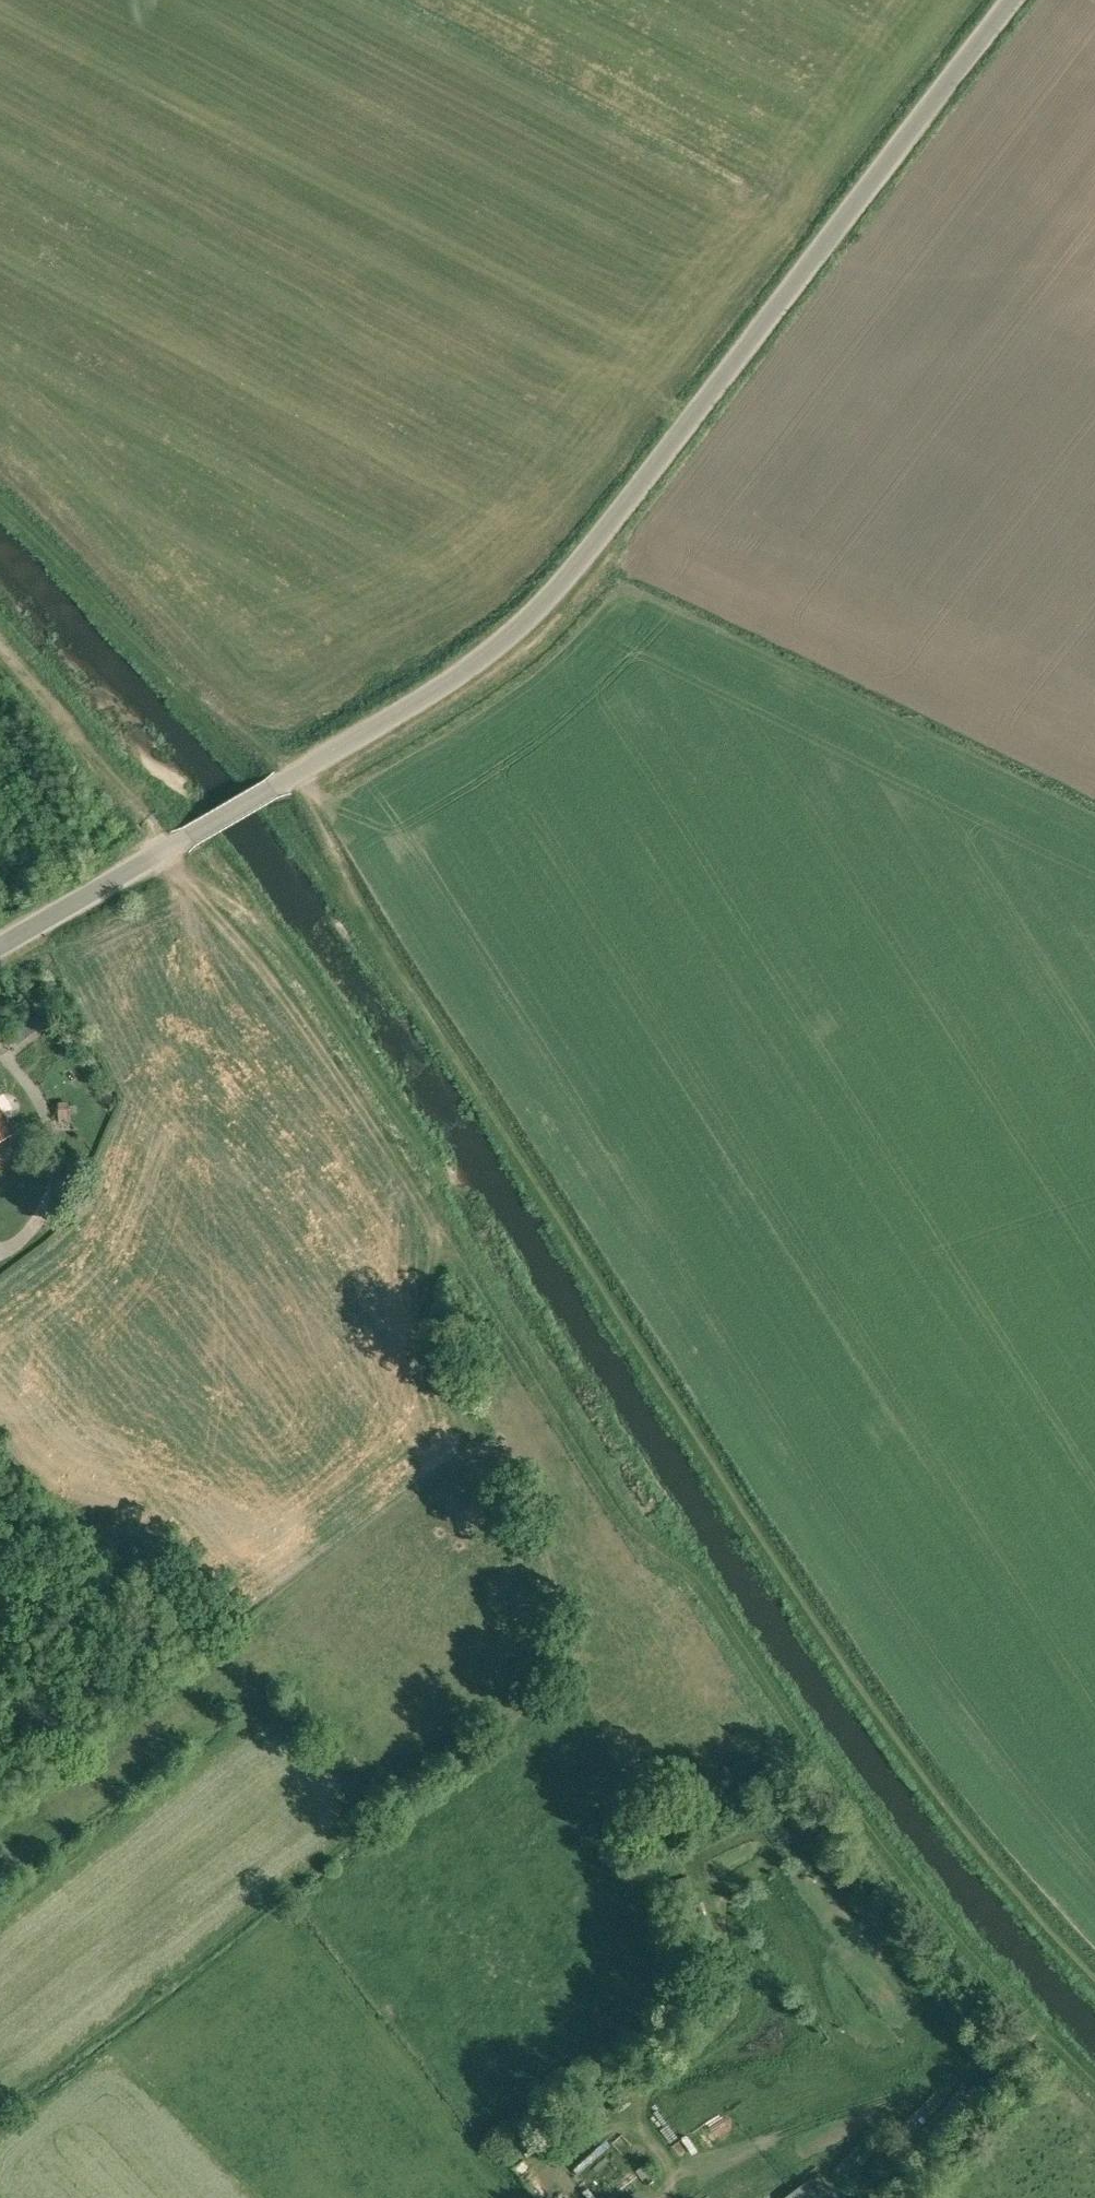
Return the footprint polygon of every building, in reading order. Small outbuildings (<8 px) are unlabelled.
[(58,1101),(59,1122),(69,1121),(69,1114),(69,1105),(68,1101),(58,1101)] [(15,1131),(0,1106),(0,1140),(15,1131)] [(820,2197),(806,2180),(792,2191),(797,2197),(820,2197)]
